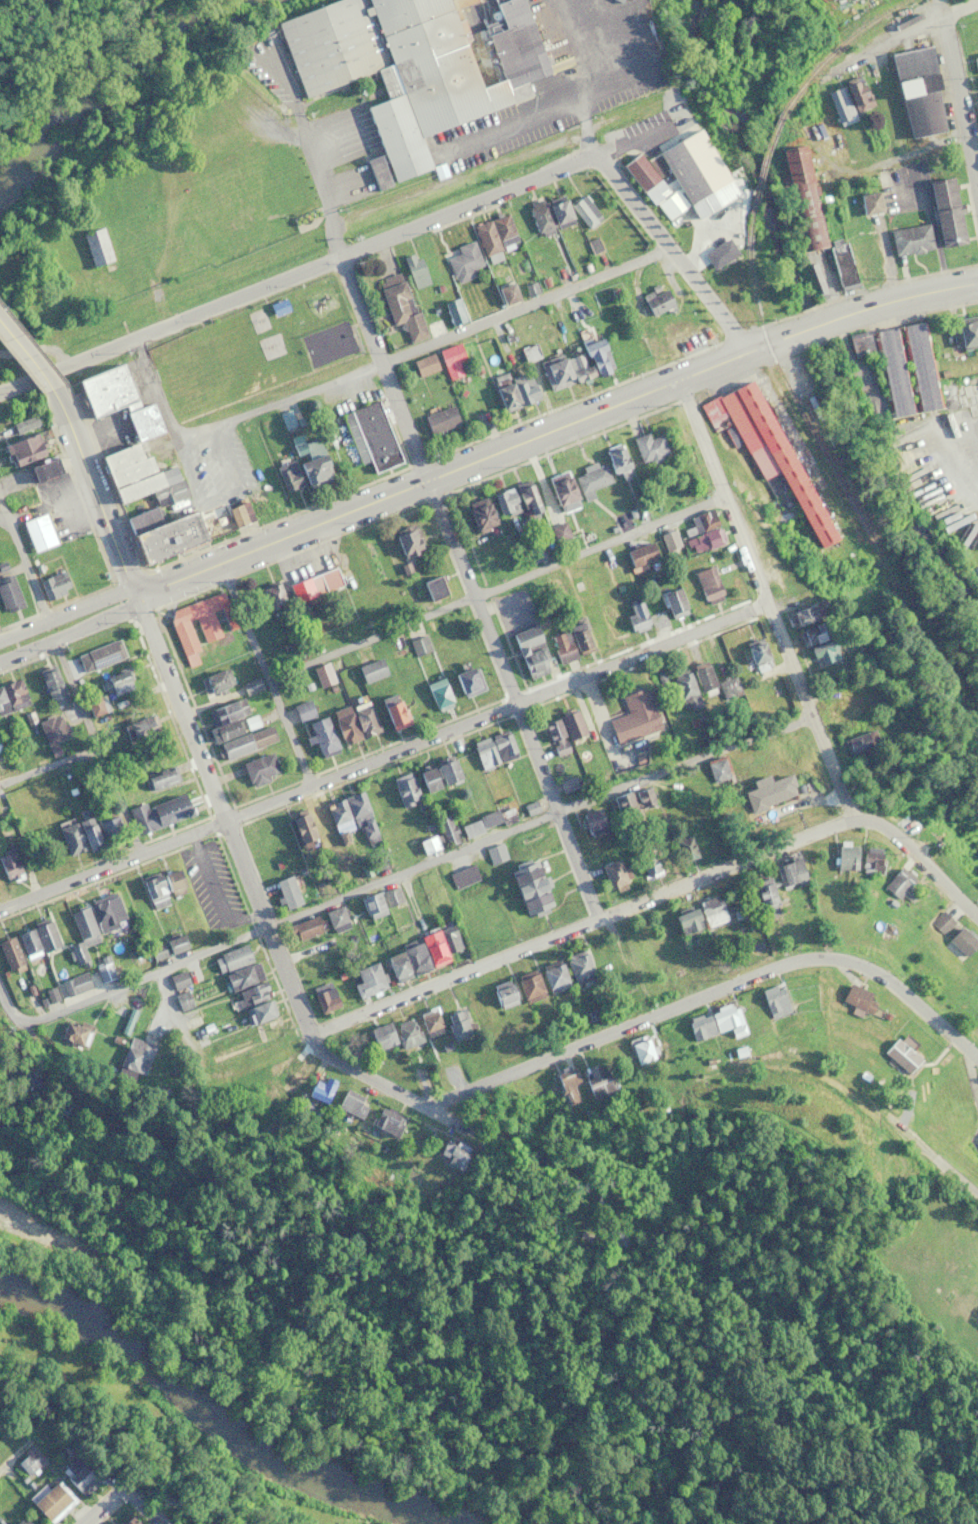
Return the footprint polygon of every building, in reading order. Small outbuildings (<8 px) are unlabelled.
[(301,96),(376,72),(385,100),(366,106),(390,181),(429,169),(418,134),(531,98),(525,81),(547,74),(524,0),(501,0),(492,3),(494,10),(479,16),(483,28),(469,33),(461,6),(477,1),(476,0),(318,0),(275,14),(301,96)] [(930,46),(890,53),(906,138),(945,131),(930,46)] [(825,93),(839,126),(856,119),(854,114),(874,105),(862,77),(825,93)] [(880,146),(877,127),(867,128),(870,148),(880,146)] [(711,193),(682,139),(643,161),(639,154),(625,162),(658,222),(711,193)] [(780,149),(806,270),(831,265),(836,288),(857,284),(857,282),(876,278),(870,250),(877,248),(874,235),(844,241),(843,238),(826,242),(805,144),(780,149)] [(377,190),(390,184),(378,156),(364,161),(377,190)] [(928,181),(941,246),(965,241),(952,177),(928,181)] [(880,212),(878,192),(859,193),(861,214),(880,212)] [(573,223),(562,193),(526,206),(538,237),(573,223)] [(583,228),(598,222),(587,194),(572,200),(583,228)] [(486,264),(502,259),(500,251),(519,244),(509,213),(473,225),(486,264)] [(931,248),(927,223),(889,229),(893,255),(931,248)] [(91,266),(112,259),(101,226),(80,233),(91,266)] [(728,294),(745,284),(730,259),(737,255),(727,238),(703,252),(728,294)] [(455,246),(458,254),(446,258),(455,283),(474,276),(472,269),(481,266),(472,240),(455,246)] [(429,283),(416,251),(401,257),(413,289),(429,283)] [(424,336),(402,271),(376,279),(392,327),(402,324),(408,341),(424,336)] [(518,299),(511,282),(495,289),(502,306),(518,299)] [(641,300),(650,317),(673,306),(664,289),(641,300)] [(268,302),(273,314),(287,308),(282,296),(268,302)] [(442,304),(453,326),(465,320),(454,298),(442,304)] [(953,348),(977,345),(977,316),(950,319),(953,348)] [(937,409),(923,322),(900,325),(914,413),(937,409)] [(887,418),(909,415),(896,327),(874,331),(887,418)] [(548,391),(611,371),(602,341),(539,361),(548,391)] [(464,359),(458,343),(437,350),(445,372),(457,368),(455,363),(464,359)] [(416,377),(438,369),(432,353),(411,361),(416,377)] [(529,373),(492,385),(501,412),(538,400),(529,373)] [(833,540),(748,380),(698,406),(713,433),(722,428),(733,449),(742,445),(782,520),(797,513),(816,549),(833,540)] [(968,408),(977,406),(977,382),(964,384),(968,408)] [(399,463),(376,401),(341,414),(359,463),(366,460),(371,474),(399,463)] [(458,425),(451,406),(422,416),(429,435),(458,425)] [(17,435),(39,424),(33,413),(11,425),(17,435)] [(659,434),(647,438),(645,433),(632,438),(642,466),(668,456),(659,434)] [(43,457),(36,435),(3,444),(9,467),(43,457)] [(307,490),(333,478),(316,439),(301,445),(307,459),(295,464),(307,490)] [(603,448),(610,475),(628,470),(621,443),(603,448)] [(27,469),(34,484),(70,467),(64,453),(27,469)] [(302,482),(290,460),(273,469),(286,492),(302,482)] [(573,479),(585,499),(592,495),(590,492),(610,480),(600,463),(573,479)] [(545,477),(554,507),(575,501),(566,471),(545,477)] [(79,475),(83,473),(87,482),(82,484),(79,475)] [(276,477),(260,480),(265,504),(280,501),(276,477)] [(513,486),(527,520),(542,514),(528,480),(513,486)] [(501,518),(519,510),(509,487),(490,495),(501,518)] [(473,533),(494,526),(485,498),(464,505),(473,533)] [(225,511),(234,530),(253,520),(244,501),(225,511)] [(692,553),(723,543),(713,510),(682,519),(692,553)] [(128,536),(141,567),(204,543),(192,511),(128,536)] [(55,545),(44,514),(20,522),(31,553),(55,545)] [(405,561),(425,550),(411,525),(391,537),(405,561)] [(659,533),(666,556),(682,552),(675,528),(659,533)] [(631,571),(658,559),(650,541),(623,552),(631,571)] [(722,598),(711,565),(694,571),(705,604),(722,598)] [(343,584),(335,566),(306,578),(314,596),(343,584)] [(68,590),(62,572),(38,579),(43,598),(68,590)] [(10,574),(0,579),(0,581),(1,584),(0,584),(0,602),(4,612),(22,604),(10,574)] [(421,582),(427,601),(446,594),(439,575),(421,582)] [(257,589),(266,611),(285,603),(277,581),(257,589)] [(686,612),(675,584),(657,591),(669,619),(686,612)] [(186,664),(197,659),(193,650),(198,648),(196,643),(236,627),(221,590),(166,611),(186,664)] [(534,620),(524,591),(497,599),(506,625),(515,622),(516,626),(534,620)] [(632,633),(649,627),(639,598),(626,603),(632,618),(627,619),(632,633)] [(793,626),(814,617),(808,605),(788,613),(793,626)] [(833,660),(820,621),(800,628),(813,667),(833,660)] [(528,679),(551,669),(532,623),(509,632),(528,679)] [(430,649),(425,633),(408,639),(414,655),(430,649)] [(771,670),(761,637),(744,642),(754,676),(771,670)] [(75,654),(83,673),(122,656),(114,638),(75,654)] [(387,674),(380,656),(355,665),(362,683),(387,674)] [(691,664),(702,697),(716,692),(706,660),(691,664)] [(321,688),(336,681),(327,661),(311,667),(321,688)] [(37,671),(53,707),(69,700),(52,664),(37,671)] [(483,688),(473,664),(451,672),(461,697),(483,688)] [(103,673),(108,693),(130,688),(126,668),(103,673)] [(228,686),(223,668),(200,675),(205,693),(228,686)] [(701,707),(687,668),(670,674),(684,713),(701,707)] [(733,674),(717,679),(722,698),(738,694),(733,674)] [(19,676),(0,683),(0,714),(29,703),(19,676)] [(424,682),(433,706),(451,700),(442,676),(424,682)] [(607,719),(615,743),(658,729),(644,685),(619,693),(625,714),(607,719)] [(88,716),(103,711),(97,691),(82,696),(88,716)] [(830,698),(832,718),(862,714),(860,695),(830,698)] [(342,744),(378,731),(366,698),(330,712),(342,744)] [(244,729),(232,699),(206,710),(212,726),(208,728),(213,742),(244,729)] [(569,739),(585,732),(574,707),(558,714),(569,739)] [(47,745),(70,735),(59,712),(36,722),(47,745)] [(319,757),(338,749),(324,714),(304,723),(319,757)] [(154,735),(147,715),(123,724),(130,743),(154,735)] [(554,756),(569,749),(555,715),(540,721),(554,756)] [(276,740),(270,724),(218,742),(224,758),(276,740)] [(470,741),(480,769),(516,756),(506,729),(470,741)] [(871,746),(865,731),(842,740),(848,756),(871,746)] [(279,773),(269,750),(240,763),(250,786),(279,773)] [(459,779),(451,754),(433,760),(441,785),(459,779)] [(713,783),(731,777),(724,755),(706,761),(713,783)] [(143,774),(150,790),(178,779),(172,763),(143,774)] [(439,787),(432,764),(416,770),(424,792),(439,787)] [(399,806),(419,800),(410,771),(391,777),(399,806)] [(795,795),(787,772),(745,785),(752,809),(795,795)] [(613,795),(619,816),(655,806),(649,784),(613,795)] [(126,806),(137,833),(188,812),(180,791),(145,805),(142,799),(126,806)] [(356,827),(360,840),(376,835),(364,791),(327,801),(336,833),(356,827)] [(330,828),(322,804),(289,815),(299,844),(317,839),(315,833),(330,828)] [(458,823),(464,837),(514,819),(509,805),(458,823)] [(120,830),(114,813),(97,818),(102,836),(120,830)] [(457,833),(448,813),(435,818),(444,839),(457,833)] [(56,828),(68,857),(100,844),(88,815),(56,828)] [(697,854),(689,834),(673,840),(681,860),(697,854)] [(422,852),(440,846),(436,835),(419,840),(422,852)] [(492,865),(507,858),(500,842),(484,849),(492,865)] [(835,869),(855,869),(855,845),(835,845),(835,869)] [(879,871),(879,847),(860,847),(860,871),(879,871)] [(15,849),(0,849),(0,880),(15,880),(15,849)] [(657,872),(653,851),(642,854),(646,874),(657,872)] [(805,880),(796,854),(773,862),(783,889),(805,880)] [(599,865),(609,889),(627,881),(617,857),(599,865)] [(525,918),(552,909),(536,861),(509,870),(525,918)] [(447,874),(454,890),(479,879),(472,863),(447,874)] [(161,874),(170,897),(184,891),(175,868),(161,874)] [(897,899),(910,882),(895,870),(881,887),(897,899)] [(301,903),(289,874),(273,881),(285,910),(301,903)] [(141,880),(150,910),(168,905),(159,875),(141,880)] [(764,920),(780,914),(767,875),(750,880),(764,920)] [(402,900),(397,886),(385,890),(390,905),(402,900)] [(359,896),(367,919),(386,913),(377,890),(359,896)] [(100,933),(126,922),(113,892),(87,903),(100,933)] [(726,921),(718,895),(699,902),(707,927),(726,921)] [(67,945),(74,965),(86,960),(81,947),(98,941),(85,905),(68,912),(78,941),(67,945)] [(350,927),(343,905),(325,911),(332,933),(350,927)] [(701,925),(693,906),(671,915),(680,934),(701,925)] [(942,935),(954,923),(942,910),(929,923),(942,935)] [(321,932),(315,915),(290,924),(296,941),(321,932)] [(60,945),(50,919),(14,932),(24,958),(60,945)] [(394,982),(431,969),(431,967),(449,961),(446,953),(460,948),(452,925),(383,951),(394,982)] [(977,943),(960,926),(944,942),(961,959),(977,943)] [(186,949),(181,934),(147,945),(152,959),(186,949)] [(10,935),(0,940),(0,955),(6,969),(21,963),(10,935)] [(212,958),(220,974),(251,959),(243,943),(212,958)] [(575,985),(596,975),(583,948),(563,957),(575,985)] [(559,959),(539,967),(550,994),(569,987),(559,959)] [(348,972),(359,998),(386,986),(374,960),(348,972)] [(268,996),(256,962),(221,974),(228,993),(235,990),(240,1006),(268,996)] [(526,1003),(546,995),(534,967),(515,975),(526,1003)] [(90,987),(86,972),(56,981),(61,995),(90,987)] [(499,1009),(516,1003),(509,979),(491,984),(499,1009)] [(310,988),(320,1013),(339,1006),(329,980),(310,988)] [(790,1012),(778,982),(759,990),(771,1020),(790,1012)] [(884,1004),(846,985),(838,1002),(876,1020),(884,1004)] [(269,998),(243,1010),(250,1025),(276,1013),(269,998)] [(730,1029),(732,1036),(745,1032),(735,1004),(687,1021),(694,1041),(730,1029)] [(444,1031),(435,1006),(418,1012),(426,1037),(444,1031)] [(453,1040),(473,1033),(462,1006),(443,1014),(453,1040)] [(58,1037),(82,1047),(91,1025),(67,1015),(58,1037)] [(402,1049),(422,1041),(413,1016),(392,1024),(402,1049)] [(367,1028),(376,1051),(396,1043),(387,1020),(367,1028)] [(141,1076),(153,1045),(127,1035),(111,1076),(130,1084),(135,1073),(141,1076)] [(572,1085),(577,1083),(572,1065),(553,1071),(564,1104),(576,1100),(572,1085)] [(593,1076),(589,1065),(579,1069),(588,1097),(610,1090),(604,1072),(593,1076)] [(307,1081),(308,1099),(330,1098),(328,1078),(321,1078),(321,1081),(307,1081)] [(357,1119),(367,1101),(344,1088),(334,1106),(357,1119)] [(404,1119),(381,1105),(370,1124),(392,1137),(404,1119)] [(457,1168),(468,1149),(445,1136),(434,1156),(457,1168)] [(26,1473),(39,1461),(30,1451),(18,1463),(26,1473)] [(57,1472),(83,1497),(97,1483),(72,1457),(57,1472)] [(48,1523),(75,1501),(56,1479),(29,1501),(48,1523)]
